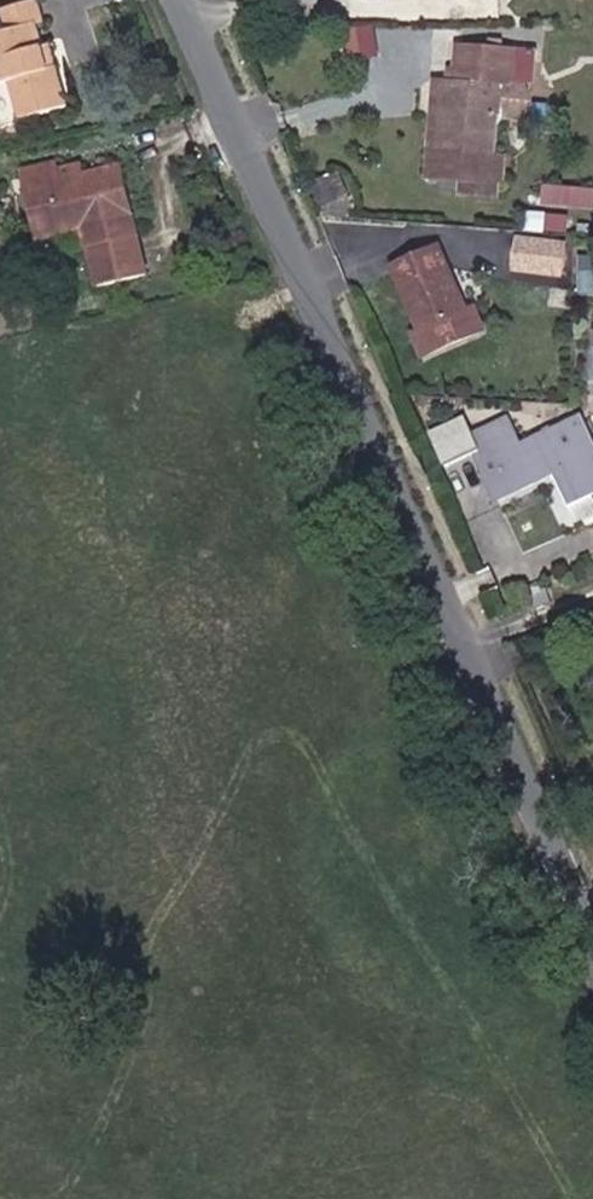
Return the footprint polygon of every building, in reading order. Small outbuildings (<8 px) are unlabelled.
[(45,0),(32,0),(8,7),(15,34),(0,38),(0,63),(1,63),(6,82),(20,79),(30,117),(76,105),(65,64),(56,67),(43,24),(52,22),(45,0)] [(380,27),(348,26),(348,55),(380,55),(380,27)] [(436,74),(432,172),(444,173),(508,176),(509,146),(500,144),(503,79),(521,80),(522,40),(460,37),(458,76),(447,75),(436,74)] [(158,271),(133,165),(94,175),(74,179),(71,168),(69,160),(30,166),(47,234),(90,223),(106,285),(158,271)] [(74,179),(94,175),(91,164),(71,168),(74,179)] [(508,189),(508,176),(475,175),(474,188),(508,189)] [(545,183),(544,202),(592,205),(592,185),(545,183)] [(568,293),(570,240),(529,239),(527,256),(507,255),(506,275),(528,276),(527,291),(568,293)] [(446,245),(402,264),(430,329),(423,333),(433,357),(493,331),(482,307),(475,310),(446,245)] [(437,429),(451,463),(481,450),(501,497),(562,470),(577,503),(592,496),(592,428),(590,421),(562,434),(559,429),(529,442),(515,415),(477,432),(470,415),(437,429)]
